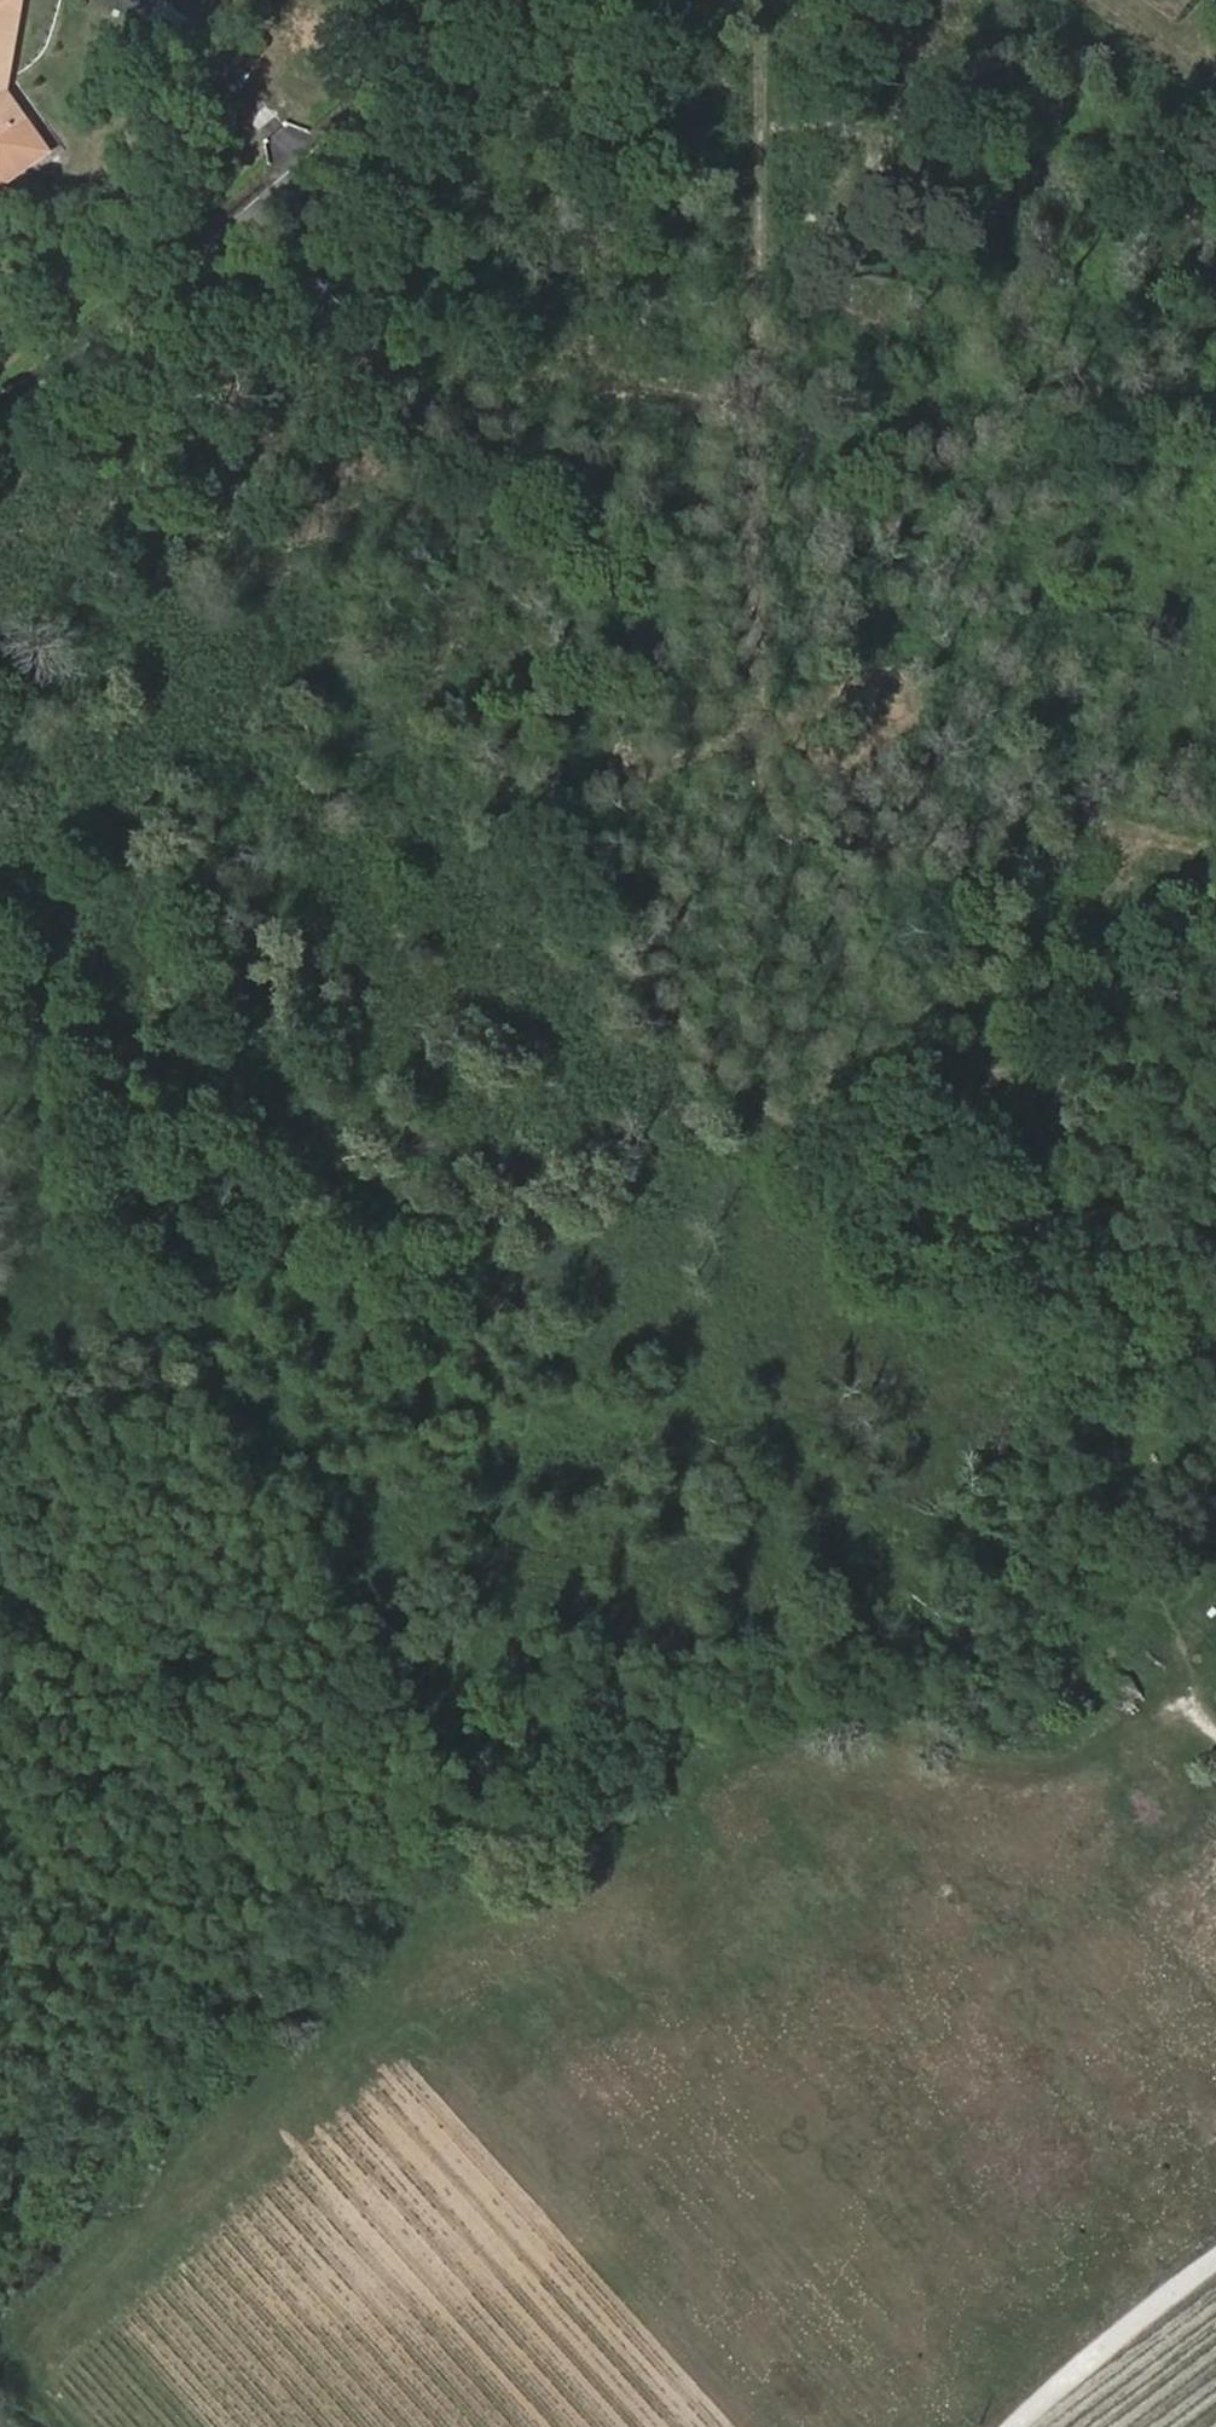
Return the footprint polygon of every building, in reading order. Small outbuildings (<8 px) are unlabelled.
[(12,79),(25,0),(0,0),(0,189),(7,184),(51,153),(10,96),(4,88),(6,78),(12,79)] [(4,88),(10,96),(12,79),(6,78),(4,88)] [(1125,1674),(1108,1687),(1121,1703),(1138,1691),(1125,1674)]
